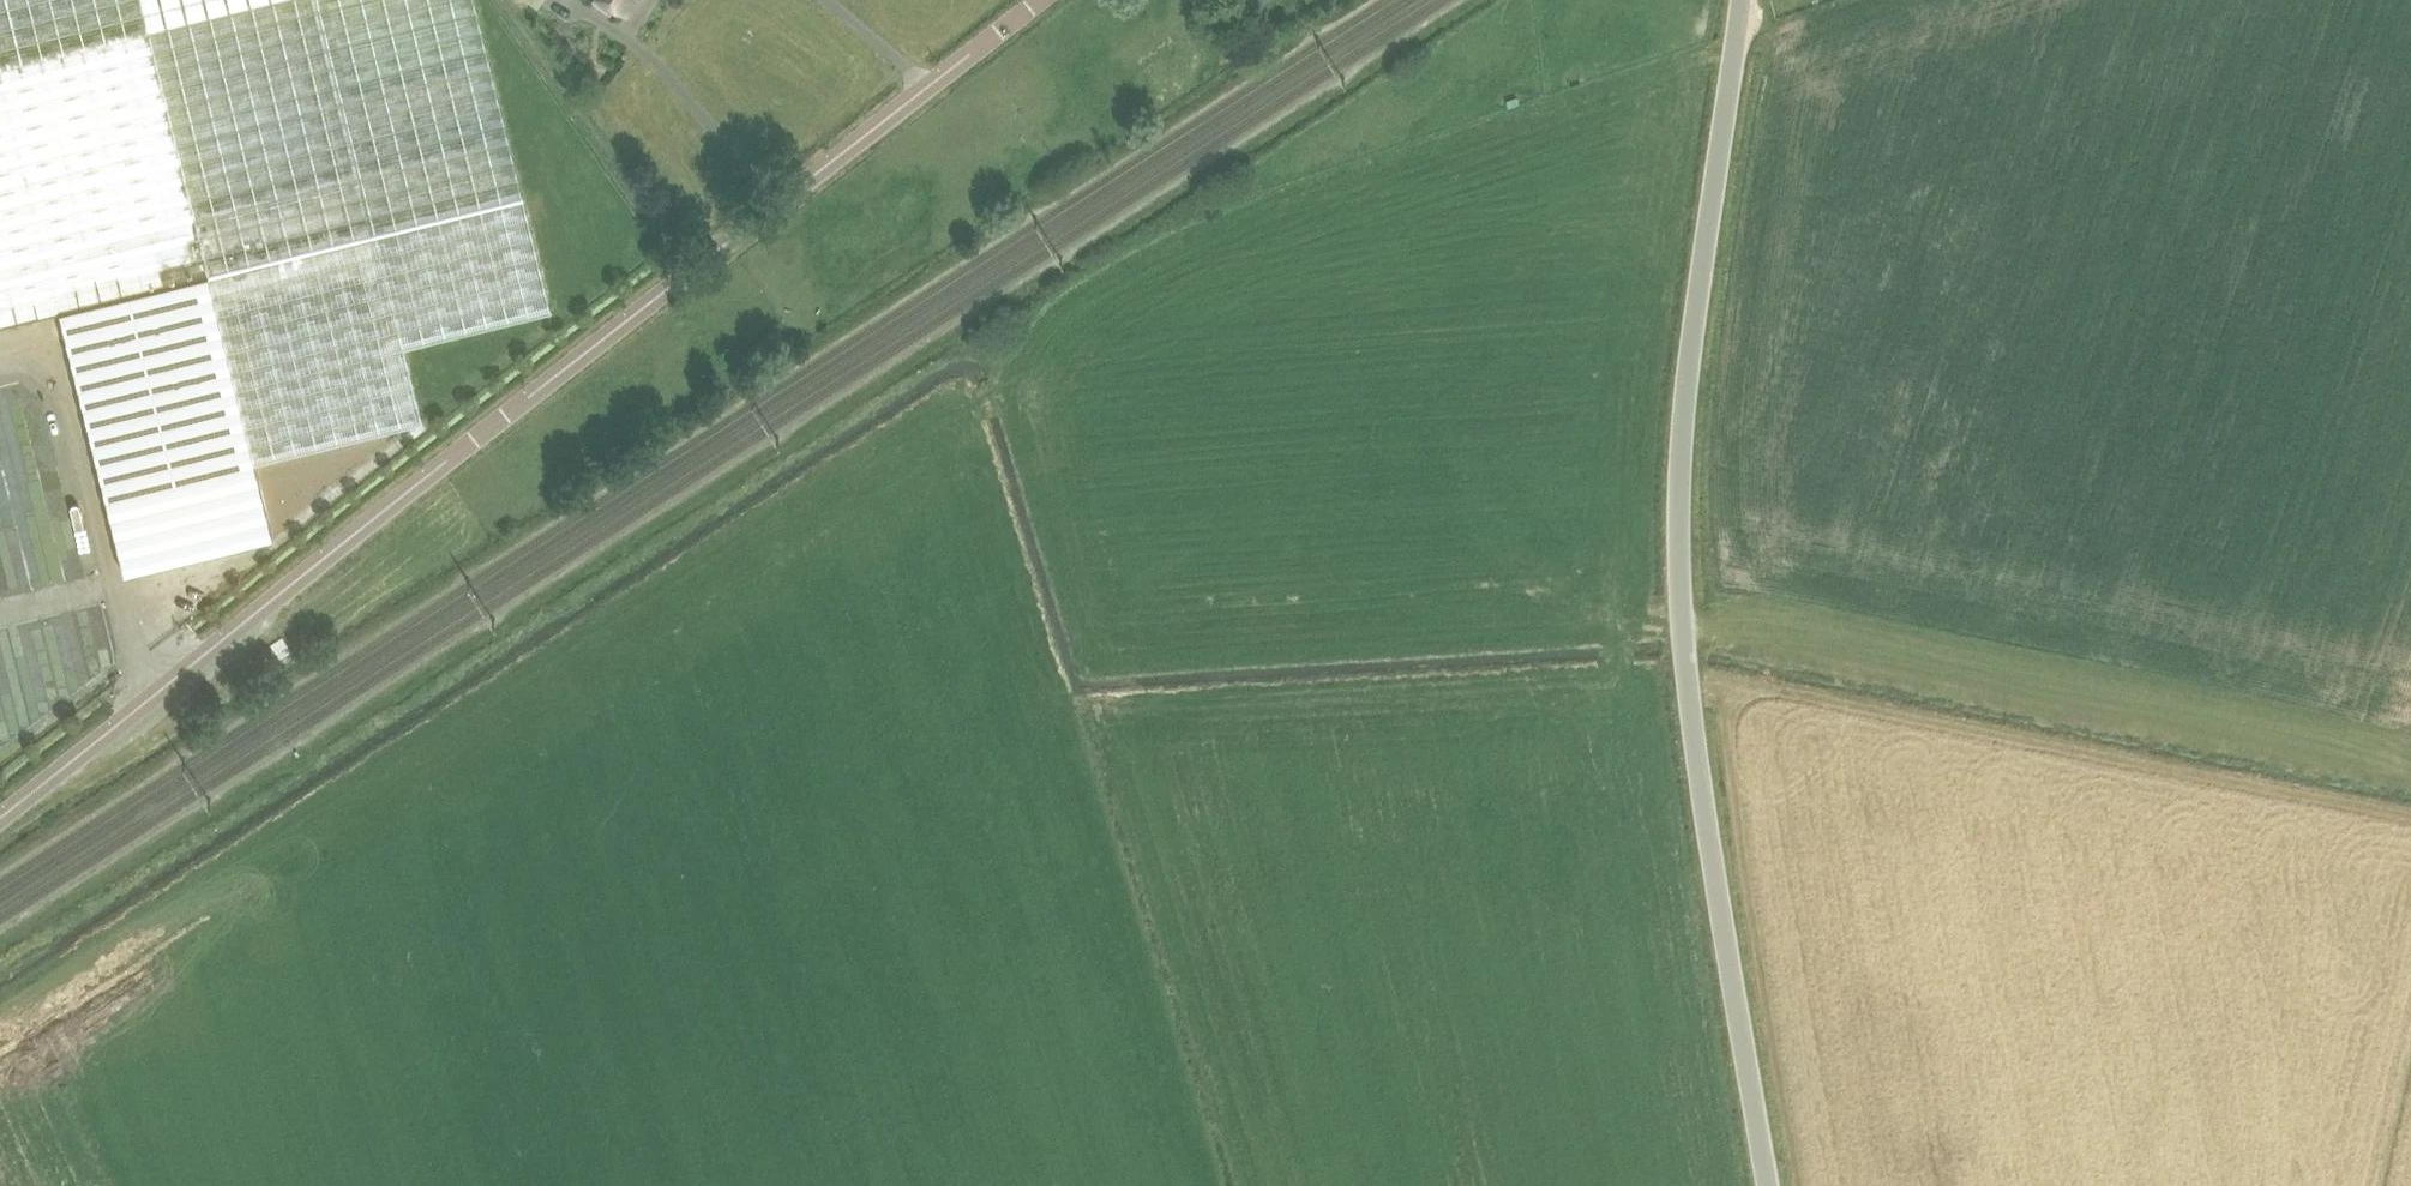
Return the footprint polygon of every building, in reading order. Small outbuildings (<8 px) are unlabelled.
[(65,308),(129,568),(255,537),(236,463),(425,416),(407,342),(553,306),(526,194),(478,0),(0,0),(0,324),(65,308)] [(637,0),(607,0),(626,14),(637,0)] [(1247,1),(1246,0),(1227,0),(1235,10),(1247,1)]
